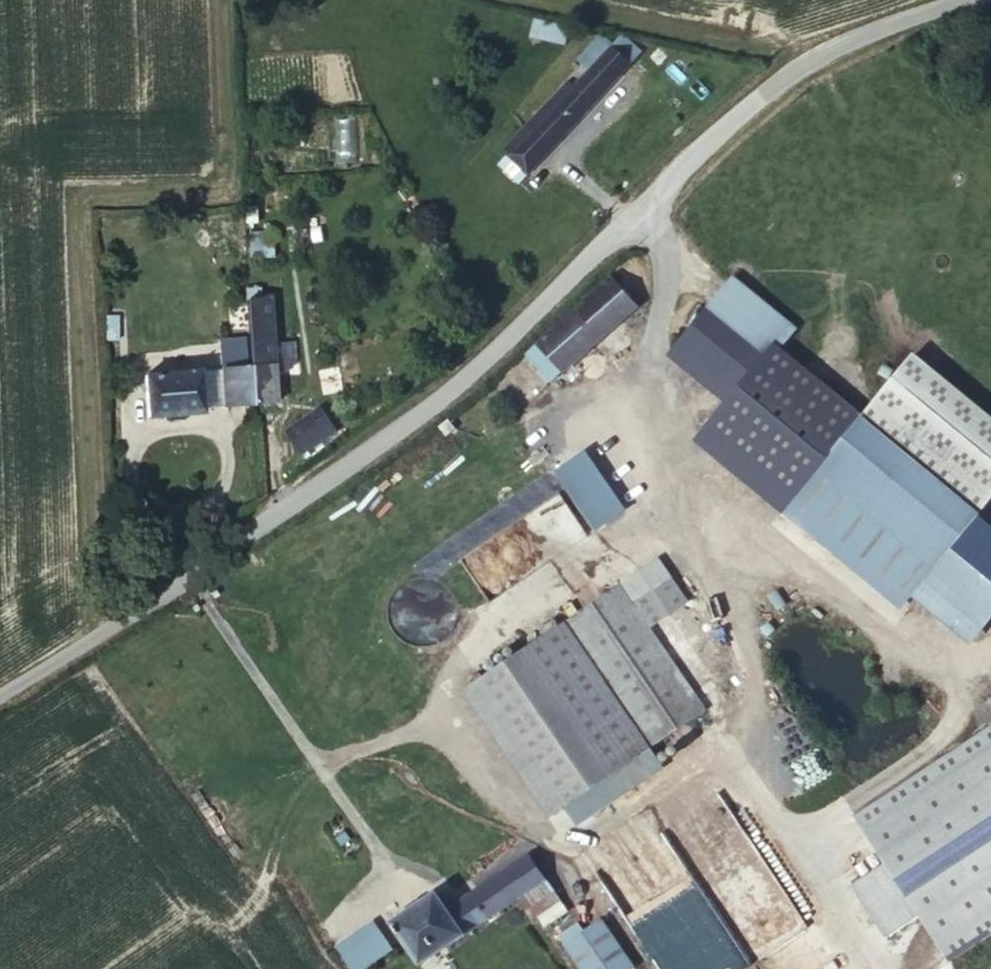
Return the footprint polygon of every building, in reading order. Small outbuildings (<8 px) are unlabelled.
[(593,95),(603,87),(595,77),(584,86),(593,95)] [(611,78),(603,87),(621,108),(631,99),(611,78)] [(621,108),(603,87),(593,95),(574,113),(569,109),(496,174),(521,201),(621,108)] [(611,299),(532,377),(553,399),(633,323),(611,299)] [(730,306),(705,336),(762,385),(787,356),(730,306)] [(253,392),(256,434),(280,431),(278,398),(276,371),(272,325),(248,327),(253,392)] [(701,391),(718,405),(732,417),(762,385),(705,336),(694,349),(676,369),(701,391)] [(276,371),(278,398),(289,397),(294,396),(296,390),(294,370),(276,371)] [(692,465),(923,666),(990,587),(990,584),(762,385),(732,417),(692,465)] [(226,437),(256,434),(253,392),(221,395),(226,437)] [(221,395),(200,398),(202,439),(226,437),(221,395)] [(200,398),(144,403),(148,445),(202,439),(200,398)] [(284,426),(300,455),(337,434),(321,405),(284,426)] [(588,448),(554,467),(589,532),(624,513),(588,448)] [(641,602),(566,651),(649,779),(702,745),(689,725),(632,637),(654,623),(641,602)] [(672,611),(654,623),(632,637),(689,725),(729,699),(672,611)] [(566,651),(520,682),(603,809),(649,779),(566,651)] [(603,809),(520,682),(476,709),(560,837),(603,809)] [(850,809),(883,864),(850,884),(884,938),(921,915),(945,954),(990,925),(990,723),(850,809)] [(497,882),(526,922),(545,909),(517,868),(497,882)] [(514,932),(526,922),(497,882),(485,891),(506,920),(514,932)] [(462,906),(482,935),(506,920),(485,891),(462,906)] [(386,959),(394,968),(435,968),(482,935),(462,906),(436,923),(421,903),(372,938),(386,959)] [(560,938),(580,968),(635,968),(600,913),(560,938)]
